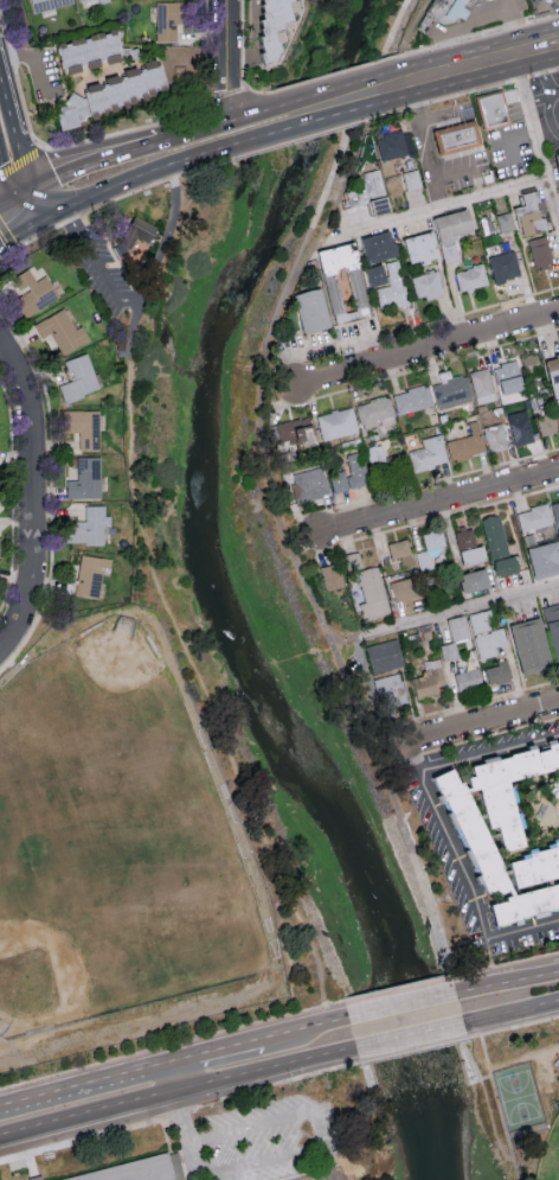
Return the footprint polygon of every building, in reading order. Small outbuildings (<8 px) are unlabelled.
[(32,12),(73,3),(72,0),(29,0),(32,12)] [(276,62),(277,43),(283,41),(280,30),(292,27),(289,11),(296,9),(294,0),(261,0),(259,28),(260,31),(259,43),(260,49),(260,61),(276,62)] [(426,19),(439,0),(486,0),(474,4),(473,25),(473,27),(468,25),(460,23),(457,26),(455,28),(446,30),(439,26),(435,23),(432,26),(426,36),(426,37),(418,32),(422,26),(426,19)] [(156,41),(176,41),(176,23),(187,23),(186,1),(155,2),(156,41)] [(57,42),(64,72),(86,67),(86,69),(103,65),(103,64),(121,60),(115,30),(57,42)] [(167,94),(160,64),(152,60),(143,63),(140,70),(134,68),(126,69),(122,79),(114,76),(106,78),(102,86),(96,83),(88,84),(83,98),(74,94),(65,96),(57,115),(60,127),(64,129),(79,126),(83,116),(98,113),(103,115),(114,112),(117,105),(167,94)] [(500,130),(487,133),(478,101),(493,97),(500,96),(506,95),(507,97),(514,128),(500,130)] [(486,154),(444,164),(437,135),(478,126),(486,154)] [(381,162),(407,154),(401,130),(374,137),(381,162)] [(360,173),(363,186),(344,190),(348,207),(367,203),(370,217),(388,213),(379,169),(360,173)] [(421,187),(418,169),(402,172),(405,190),(421,187)] [(519,194),(522,205),(515,207),(521,236),(544,231),(536,190),(519,194)] [(472,233),(467,209),(433,216),(437,240),(472,233)] [(514,229),(510,212),(496,215),(499,232),(514,229)] [(133,213),(156,225),(148,242),(135,235),(128,248),(117,243),(133,213)] [(366,263),(396,257),(391,231),(361,237),(366,263)] [(438,258),(432,231),(402,238),(409,265),(438,258)] [(553,264),(545,235),(527,240),(534,269),(553,264)] [(316,250),(321,273),(346,268),(356,317),(369,315),(354,242),(316,250)] [(488,256),(494,282),(520,276),(514,250),(488,256)] [(390,285),(375,288),(379,310),(408,304),(399,260),(385,262),(390,285)] [(365,268),(369,287),(386,283),(381,264),(365,268)] [(454,270),(458,291),(487,286),(483,265),(454,270)] [(59,297),(45,275),(36,281),(28,267),(12,277),(23,295),(13,301),(24,319),(59,297)] [(415,299),(442,295),(438,271),(412,275),(415,299)] [(328,328),(322,288),(294,293),(301,333),(328,328)] [(33,324),(41,338),(50,333),(62,355),(85,342),(66,306),(33,324)] [(64,401),(100,390),(89,352),(64,360),(70,381),(58,385),(64,401)] [(540,368),(536,353),(519,358),(523,373),(540,368)] [(544,359),(558,420),(558,356),(544,359)] [(523,389),(515,360),(493,366),(501,395),(523,389)] [(495,399),(487,367),(468,372),(476,404),(495,399)] [(472,401),(466,373),(445,379),(446,382),(431,386),(437,410),(472,401)] [(392,394),(398,414),(433,405),(427,384),(392,394)] [(361,428),(395,422),(390,396),(356,402),(361,428)] [(358,431),(351,406),(316,416),(323,441),(358,431)] [(100,411),(69,410),(68,432),(79,432),(78,449),(98,450),(100,411)] [(533,442),(528,415),(509,419),(514,445),(533,442)] [(537,418),(540,435),(556,433),(553,415),(537,418)] [(279,445),(300,442),(301,446),(315,444),(312,424),(302,425),(301,419),(277,422),(279,445)] [(468,423),(470,435),(447,440),(451,461),(485,453),(478,420),(468,423)] [(481,428),(489,453),(508,447),(501,422),(481,428)] [(408,450),(411,470),(446,464),(441,435),(421,438),(422,448),(408,450)] [(365,447),(372,475),(398,468),(395,454),(384,457),(381,443),(365,447)] [(344,455),(352,488),(368,483),(360,451),(344,455)] [(100,498),(100,456),(76,457),(77,480),(66,480),(66,499),(100,498)] [(291,472),(295,501),(328,496),(324,468),(291,472)] [(348,489),(343,469),(328,473),(334,493),(348,489)] [(557,531),(558,530),(558,499),(550,501),(557,531)] [(103,543),(103,526),(110,526),(110,515),(104,515),(104,505),(85,505),(84,521),(66,521),(66,543),(103,543)] [(520,530),(551,525),(547,505),(516,510),(520,530)] [(500,514),(480,519),(496,578),(515,573),(500,514)] [(481,545),(476,546),(471,528),(454,533),(463,566),(486,560),(481,545)] [(424,551),(416,552),(418,571),(433,569),(431,555),(444,553),(442,531),(422,533),(424,551)] [(400,556),(402,564),(412,561),(406,539),(387,544),(391,559),(400,556)] [(558,573),(558,548),(558,541),(526,547),(532,578),(558,573)] [(342,556),(346,570),(362,566),(358,551),(342,556)] [(105,575),(109,575),(111,559),(81,554),(74,594),(101,598),(105,575)] [(319,567),(325,591),(344,586),(338,562),(319,567)] [(387,615),(380,566),(357,570),(364,619),(387,615)] [(489,588),(484,568),(458,575),(463,595),(489,588)] [(394,601),(419,596),(415,576),(390,581),(394,601)] [(542,607),(556,665),(558,665),(558,603),(542,607)] [(494,647),(506,644),(503,627),(495,629),(490,610),(470,614),(480,658),(496,655),(494,647)] [(470,638),(465,615),(445,619),(451,642),(470,638)] [(519,672),(549,668),(541,619),(511,623),(519,672)] [(403,665),(396,638),(365,646),(373,674),(403,665)] [(443,661),(458,657),(454,642),(439,646),(443,661)] [(438,686),(443,685),(439,659),(422,661),(424,676),(412,678),(415,700),(439,697),(438,686)] [(511,680),(507,662),(484,666),(487,684),(511,680)] [(458,692),(482,686),(477,668),(454,674),(458,692)] [(381,713),(407,706),(399,672),(373,679),(381,713)] [(546,743),(546,747),(469,763),(472,776),(468,778),(466,792),(453,771),(446,773),(472,896),(496,891),(496,893),(512,894),(497,903),(489,905),(493,921),(558,907),(558,741),(546,743)] [(172,1178),(163,1179),(55,1179),(165,1150),(172,1178)]
